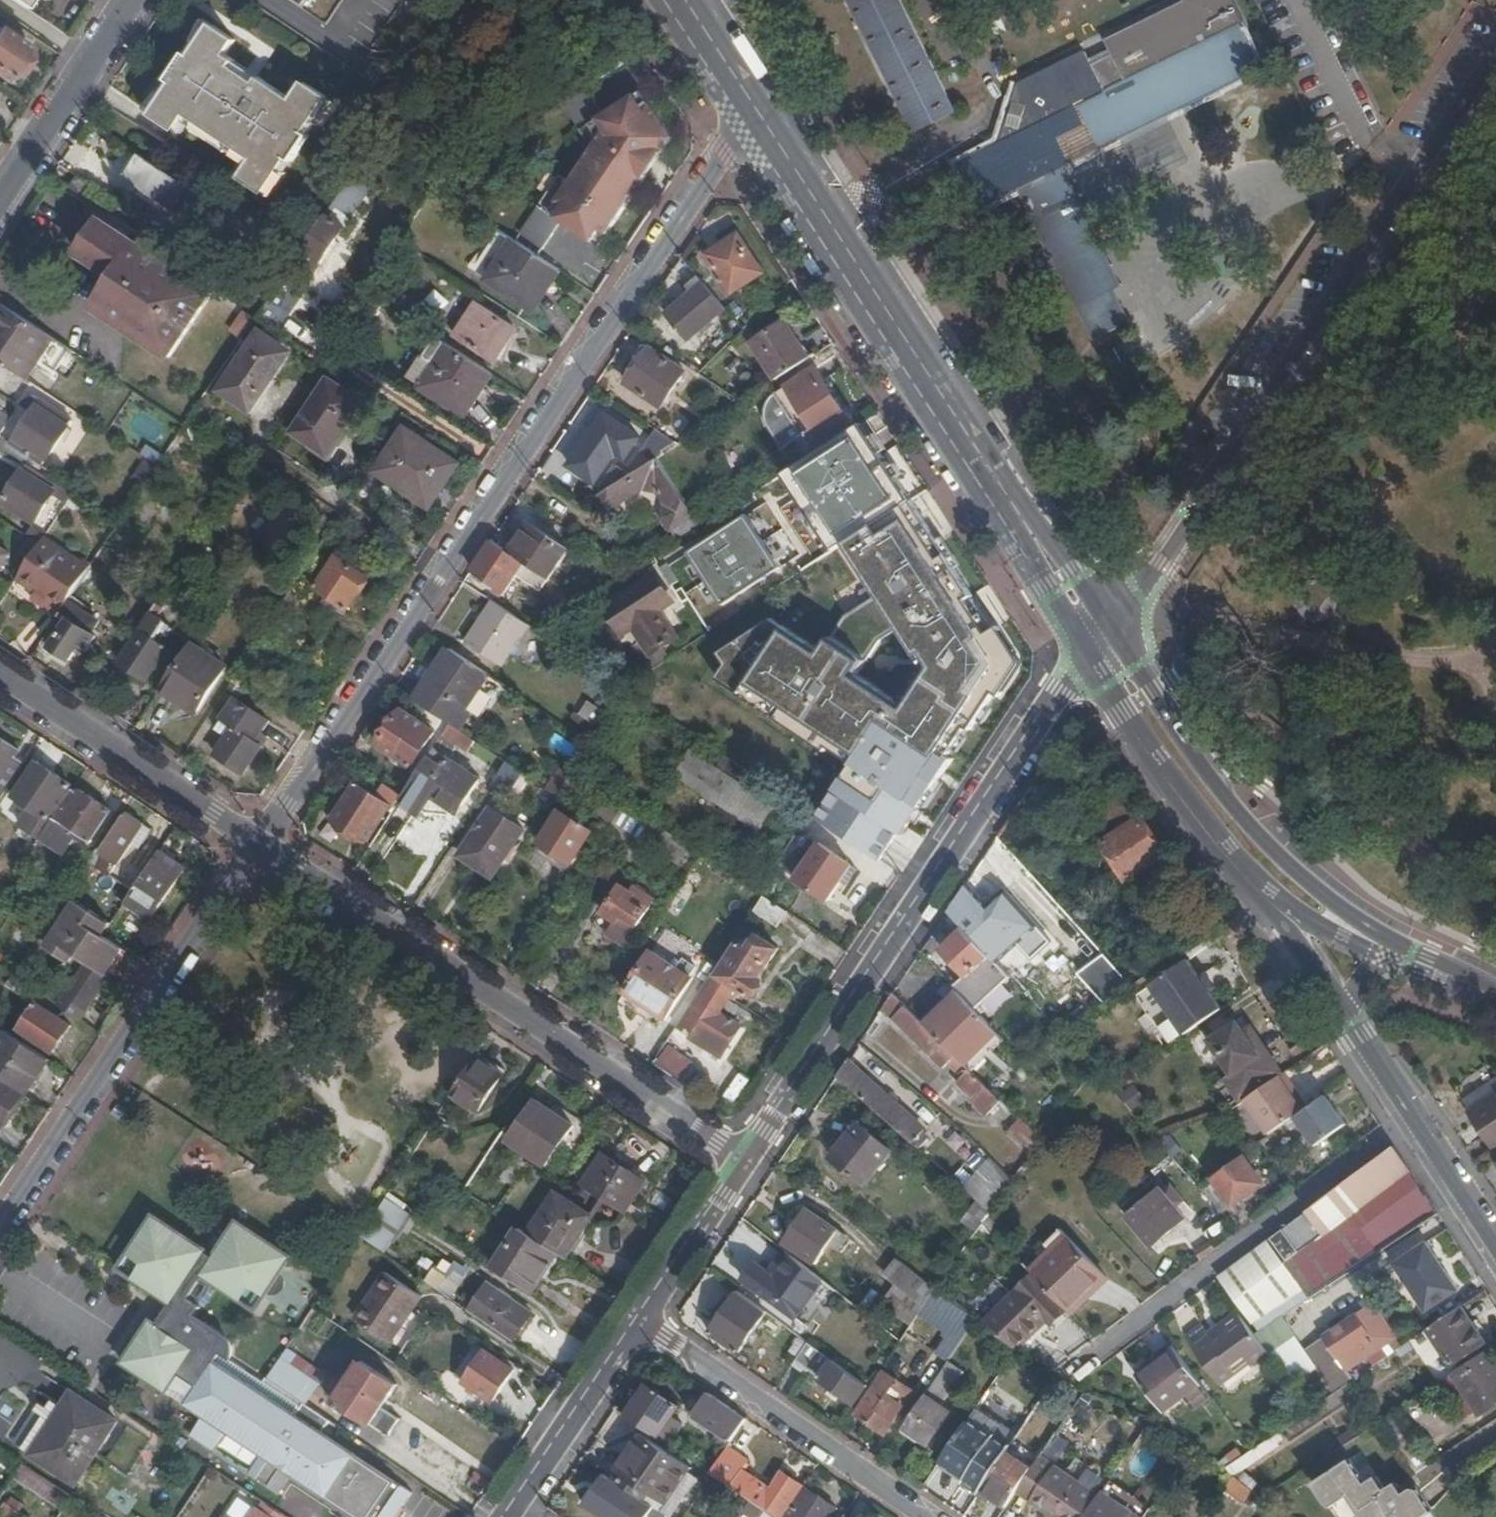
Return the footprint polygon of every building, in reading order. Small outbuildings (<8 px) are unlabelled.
[(25,8),(31,0),(13,0),(25,8)] [(412,22),(423,28),(422,14),(421,0),(411,0),(412,22)] [(422,14),(440,12),(440,2),(444,1),(443,0),(421,0),(422,14)] [(898,0),(849,0),(913,131),(953,112),(898,0)] [(1186,3),(1105,43),(1112,58),(1091,68),(1103,92),(1237,27),(1245,22),(1234,0),(1185,0),(1186,3)] [(215,26),(207,21),(195,42),(201,46),(215,26)] [(177,83),(169,95),(155,116),(178,132),(189,117),(257,162),(245,181),(269,197),(286,172),(292,161),(297,164),(314,138),(310,135),(317,124),(332,101),(309,86),(297,103),(264,81),(262,85),(236,69),(238,64),(228,57),(238,41),(215,26),(201,46),(194,57),(188,54),(171,80),(177,83)] [(1010,105),(1020,108),(1015,126),(1005,124),(999,144),(959,164),(979,206),(1017,187),(1094,337),(1127,320),(1111,289),(1119,285),(1060,166),(1105,144),(1257,69),(1237,27),(1103,92),(1091,68),(1083,52),(1016,85),(1016,86),(1010,105)] [(6,83),(30,48),(0,28),(0,78),(6,83)] [(564,221),(601,245),(648,174),(640,169),(655,147),(663,152),(674,135),(643,88),(584,128),(595,147),(572,181),(562,175),(518,241),(541,256),(564,221)] [(169,95),(165,92),(149,112),(155,116),(169,95)] [(337,104),(332,101),(317,124),(322,127),(337,104)] [(1020,108),(1010,105),(1005,124),(1015,126),(1020,108)] [(1148,139),(1137,140),(1141,165),(1152,164),(1148,139)] [(142,157),(127,177),(224,242),(240,219),(215,203),(214,204),(142,157)] [(291,175),(286,172),(269,197),(274,200),(291,175)] [(372,186),(354,172),(302,251),(320,263),(372,186)] [(171,359),(214,295),(195,282),(184,298),(172,297),(149,280),(143,271),(154,255),(101,219),(79,251),(116,277),(94,308),(171,359)] [(251,227),(240,219),(224,242),(235,249),(251,227)] [(545,282),(550,285),(560,269),(541,256),(518,241),(504,231),(478,272),(529,305),(545,282)] [(733,289),(763,269),(740,232),(710,251),(733,289)] [(154,255),(143,271),(149,280),(172,297),(184,298),(195,282),(154,255)] [(287,275),(269,301),(259,317),(284,334),(312,291),(287,275)] [(706,283),(701,277),(690,286),(695,292),(706,283)] [(669,314),(691,339),(726,308),(706,283),(695,292),(669,314)] [(3,303),(0,308),(0,362),(27,380),(40,361),(53,370),(69,347),(3,303)] [(496,359),(516,329),(478,304),(458,335),(496,359)] [(255,322),(237,310),(226,327),(244,339),(255,322)] [(787,323),(754,344),(776,380),(807,360),(796,342),(797,341),(787,323)] [(261,336),(225,390),(230,394),(253,409),(272,380),(290,355),(261,336)] [(478,388),(482,391),(494,374),(439,339),(415,377),(464,409),(478,388)] [(684,371),(650,348),(627,383),(661,406),(684,371)] [(768,423),(781,446),(789,442),(801,434),(813,453),(854,427),(843,408),(817,366),(777,392),(773,393),(767,403),(765,415),(768,423)] [(363,401),(330,378),(295,430),(328,452),(363,401)] [(278,384),(272,380),(253,409),(230,394),(225,401),(253,420),(278,384)] [(13,441),(43,462),(62,434),(49,425),(58,412),(36,398),(29,397),(23,407),(31,413),(13,441)] [(849,404),(843,408),(854,427),(861,422),(849,404)] [(209,411),(200,405),(193,415),(201,421),(209,411)] [(605,406),(566,464),(597,484),(618,453),(628,460),(646,433),(605,406)] [(801,461),(786,471),(836,549),(846,543),(879,594),(845,615),(822,651),(773,618),(720,651),(724,664),(715,678),(828,746),(830,742),(858,760),(819,820),(882,862),(900,834),(904,837),(924,806),(954,761),(950,758),(970,729),(974,732),(1013,672),(1008,668),(1014,659),(996,631),(992,634),(969,602),(975,598),(861,422),(854,427),(813,453),(801,461)] [(454,463),(404,431),(378,471),(428,504),(454,463)] [(801,434),(789,442),(801,461),(813,453),(801,434)] [(145,458),(131,478),(144,488),(159,466),(158,466),(145,458)] [(656,490),(666,506),(657,513),(676,543),(701,527),(655,458),(631,473),(644,492),(650,488),(656,490)] [(39,524),(59,495),(70,502),(75,495),(28,463),(3,500),(39,524)] [(644,492),(631,473),(597,495),(594,497),(608,516),(644,492)] [(747,514),(686,553),(721,606),(782,567),(747,514)] [(568,551),(530,525),(511,552),(525,562),(550,579),(568,551)] [(39,549),(31,560),(18,581),(37,594),(48,601),(44,608),(58,617),(61,614),(78,588),(87,573),(92,566),(47,537),(42,545),(39,549)] [(511,552),(492,541),(473,569),(506,591),(525,562),(511,552)] [(32,545),(24,555),(31,560),(39,549),(32,545)] [(0,547),(0,570),(11,554),(0,547)] [(359,592),(368,577),(336,557),(316,589),(346,608),(358,591),(359,592)] [(670,604),(653,578),(604,609),(630,650),(640,644),(648,657),(684,632),(668,605),(670,604)] [(92,597),(78,588),(61,614),(75,623),(92,597)] [(306,598),(292,589),(282,604),(296,613),(306,598)] [(37,594),(33,600),(44,608),(48,601),(37,594)] [(178,607),(164,597),(147,622),(161,632),(178,607)] [(466,642),(502,666),(529,625),(493,601),(466,642)] [(61,614),(58,617),(42,641),(71,661),(80,647),(88,652),(97,638),(75,623),(61,614)] [(169,651),(155,641),(161,632),(147,622),(121,662),(149,681),(156,668),(160,670),(166,660),(168,662),(172,656),(167,653),(169,651)] [(227,668),(191,643),(161,690),(198,714),(227,668)] [(428,686),(466,711),(490,676),(452,650),(428,686)] [(428,686),(417,703),(450,725),(458,731),(470,714),(466,711),(428,686)] [(219,722),(230,729),(225,737),(213,755),(241,774),(265,737),(259,732),(266,720),(234,699),(219,722)] [(589,702),(579,716),(601,731),(611,717),(589,702)] [(410,716),(401,710),(378,746),(411,768),(434,732),(417,721),(420,716),(413,711),(410,716)] [(230,729),(219,722),(214,730),(225,737),(230,729)] [(458,731),(450,725),(404,796),(401,800),(421,813),(433,794),(459,811),(478,780),(449,759),(458,745),(500,773),(507,762),(458,731)] [(558,734),(551,744),(572,757),(578,746),(558,734)] [(22,766),(13,760),(19,751),(0,737),(0,799),(22,766)] [(698,756),(776,807),(774,810),(795,824),(803,811),(782,797),(704,746),(698,756)] [(675,777),(760,832),(774,810),(776,807),(698,756),(691,752),(675,777)] [(358,766),(347,759),(339,770),(350,777),(358,766)] [(505,795),(520,771),(507,762),(500,773),(491,786),(505,795)] [(13,798),(31,810),(19,828),(31,837),(44,818),(48,821),(71,786),(37,763),(13,798)] [(573,774),(559,765),(545,787),(558,796),(559,796),(573,774)] [(575,770),(573,774),(559,796),(558,798),(566,804),(570,799),(585,776),(575,770)] [(1146,870),(1163,895),(1183,882),(1116,778),(1100,788),(1105,796),(1099,800),(1119,829),(1102,841),(1129,881),(1146,870)] [(367,842),(390,806),(396,809),(401,800),(404,796),(389,787),(381,800),(357,784),(333,821),(367,842)] [(84,785),(80,791),(100,805),(103,799),(84,785)] [(543,786),(534,799),(550,810),(558,798),(559,796),(558,796),(545,787),(543,786)] [(63,802),(50,822),(39,838),(64,854),(76,836),(89,844),(110,811),(100,805),(80,791),(78,794),(73,791),(65,803),(63,802)] [(612,795),(598,816),(612,826),(625,805),(624,804),(612,795)] [(2,808),(21,820),(28,808),(10,796),(2,808)] [(625,805),(612,826),(610,829),(641,850),(648,842),(678,863),(690,847),(625,805)] [(522,828),(492,808),(470,841),(462,855),(492,874),(500,861),(522,828)] [(574,820),(560,811),(540,842),(572,864),(592,832),(582,825),(584,822),(577,817),(574,820)] [(94,865),(106,874),(129,842),(141,824),(126,814),(100,853),(98,852),(94,858),(98,861),(94,865)] [(48,821),(44,818),(31,837),(27,842),(33,846),(39,838),(50,822),(48,821)] [(148,829),(141,824),(129,842),(136,846),(148,829)] [(423,853),(430,835),(404,825),(397,844),(423,853)] [(31,837),(19,828),(11,842),(28,854),(33,846),(27,842),(31,837)] [(1002,849),(995,841),(990,848),(1000,854),(1002,849)] [(540,842),(534,851),(566,873),(572,864),(540,842)] [(819,844),(807,862),(800,873),(797,878),(796,879),(829,900),(841,881),(850,866),(819,844)] [(159,852),(144,875),(133,892),(131,894),(125,903),(147,919),(182,868),(159,852)] [(792,853),(785,863),(800,873),(807,862),(792,853)] [(785,863),(782,868),(797,878),(800,873),(785,863)] [(130,864),(118,882),(133,892),(144,875),(130,864)] [(857,870),(850,866),(841,881),(848,885),(857,870)] [(966,883),(948,910),(963,928),(983,949),(1005,929),(1032,960),(1051,942),(1006,893),(988,909),(966,883)] [(628,892),(618,885),(600,913),(612,920),(615,922),(620,914),(636,925),(652,900),(631,886),(628,892)] [(787,913),(763,897),(753,912),(778,928),(787,913)] [(76,902),(45,948),(69,964),(70,963),(74,957),(84,964),(103,937),(110,924),(76,902)] [(184,909),(155,946),(166,955),(196,918),(184,909)] [(620,914),(615,922),(631,933),(636,925),(620,914)] [(615,922),(612,920),(604,933),(622,946),(631,933),(615,922)] [(942,947),(967,975),(954,987),(959,993),(975,1010),(1009,979),(983,949),(963,928),(942,947)] [(120,948),(103,937),(84,964),(83,965),(99,975),(109,960),(111,962),(120,948)] [(768,964),(737,945),(718,977),(725,982),(720,990),(730,998),(735,989),(745,996),(753,997),(763,981),(759,978),(768,964)] [(125,952),(120,948),(111,962),(116,965),(125,952)] [(651,953),(625,993),(640,1004),(666,1020),(693,979),(691,978),(697,968),(686,961),(679,971),(651,953)] [(111,962),(109,960),(99,975),(105,979),(107,980),(116,965),(111,962)] [(1186,960),(1150,984),(1183,1034),(1220,1010),(1186,960)] [(69,964),(64,971),(74,978),(80,970),(70,963),(69,964)] [(80,970),(74,978),(60,999),(82,1013),(105,979),(99,975),(83,965),(80,970)] [(718,977),(712,974),(677,1027),(683,1031),(687,1025),(712,1040),(710,1044),(716,1048),(718,1045),(725,1050),(739,1028),(720,1015),(730,998),(720,990),(725,982),(718,977)] [(12,976),(7,984),(19,992),(29,999),(35,992),(24,984),(12,976)] [(892,993),(881,1010),(934,1061),(943,1069),(948,1066),(978,1096),(972,1102),(987,1117),(1002,1103),(971,1072),(925,1026),(892,993)] [(959,993),(925,1026),(971,1072),(1004,1040),(975,1010),(959,993)] [(50,1053),(68,1026),(34,1004),(27,1015),(21,1011),(16,1018),(22,1022),(17,1031),(50,1053)] [(640,1004),(637,1010),(662,1026),(666,1020),(640,1004)] [(1211,1041),(1233,1075),(1225,1080),(1232,1091),(1273,1063),(1266,1052),(1258,1058),(1242,1035),(1235,1024),(1211,1041)] [(1251,1029),(1242,1035),(1258,1058),(1266,1052),(1251,1029)] [(2,1031),(0,1033),(0,1077),(25,1093),(47,1061),(2,1031)] [(659,1062),(682,1077),(691,1063),(668,1048),(659,1062)] [(479,1055),(475,1061),(500,1079),(504,1072),(479,1055)] [(500,1079),(475,1061),(453,1095),(478,1111),(500,1079)] [(846,1061),(836,1077),(918,1151),(927,1142),(921,1136),(924,1133),(846,1061)] [(1277,1070),(1273,1063),(1232,1091),(1237,1098),(1277,1070)] [(1462,1097),(1493,1146),(1495,1144),(1495,1075),(1462,1097)] [(1277,1077),(1243,1099),(1270,1136),(1295,1118),(1307,1109),(1294,1091),(1290,1094),(1277,1077)] [(3,1125),(24,1096),(0,1080),(0,1123),(3,1125)] [(542,1094),(536,1102),(570,1125),(576,1118),(542,1094)] [(1115,1095),(1108,1101),(1122,1117),(1129,1111),(1115,1095)] [(1316,1147),(1345,1127),(1324,1097),(1307,1109),(1295,1118),(1316,1147)] [(444,1098),(440,1104),(445,1107),(448,1101),(444,1098)] [(569,1162),(592,1129),(576,1118),(570,1125),(536,1102),(509,1143),(545,1167),(555,1152),(569,1162)] [(1020,1121),(1008,1132),(1031,1155),(1041,1142),(1020,1121)] [(971,1123),(967,1127),(971,1132),(975,1128),(971,1123)] [(862,1187),(890,1155),(858,1126),(831,1159),(862,1187)] [(1409,1172),(1394,1149),(1291,1225),(1307,1249),(1354,1214),(1400,1179),(1409,1172)] [(623,1162),(609,1152),(586,1186),(626,1214),(645,1185),(620,1167),(623,1162)] [(1220,1171),(1202,1184),(1197,1187),(1222,1214),(1262,1186),(1241,1156),(1220,1171)] [(623,1162),(620,1167),(645,1185),(649,1179),(623,1162)] [(1011,1182),(990,1162),(963,1191),(980,1206),(988,1214),(1011,1182)] [(1215,1163),(1197,1176),(1202,1184),(1220,1171),(1215,1163)] [(1422,1210),(1400,1179),(1354,1214),(1375,1244),(1422,1210)] [(1171,1202),(1160,1189),(1127,1218),(1152,1248),(1186,1219),(1177,1209),(1184,1202),(1178,1196),(1171,1202)] [(587,1216),(553,1193),(526,1234),(557,1254),(561,1256),(587,1216)] [(407,1214),(385,1199),(368,1225),(359,1237),(382,1252),(407,1214)] [(980,1206),(966,1225),(975,1233),(982,1224),(988,1214),(980,1206)] [(830,1241),(838,1229),(806,1208),(784,1244),(815,1264),(824,1250),(831,1255),(837,1246),(830,1241)] [(210,1451),(223,1431),(260,1455),(247,1475),(269,1489),(282,1469),(291,1474),(354,1516),(405,1516),(410,1508),(405,1501),(410,1494),(294,1419),(304,1405),(295,1399),(266,1379),(263,1383),(227,1359),(228,1354),(228,1349),(227,1345),(227,1342),(226,1337),(195,1316),(202,1306),(190,1298),(206,1275),(258,1310),(272,1291),(273,1292),(274,1292),(277,1292),(278,1292),(280,1292),(282,1290),(283,1290),(284,1288),(285,1286),(285,1285),(285,1284),(285,1282),(285,1280),(284,1279),(283,1278),(282,1277),(281,1276),(294,1258),(241,1222),(217,1258),(209,1253),(210,1251),(157,1216),(121,1270),(173,1304),(158,1326),(153,1322),(124,1365),(167,1394),(170,1389),(190,1403),(187,1408),(203,1419),(192,1438),(210,1451)] [(526,1234),(519,1229),(494,1268),(531,1293),(557,1254),(526,1234)] [(1286,1230),(1271,1240),(1288,1263),(1302,1253),(1286,1230)] [(1066,1240),(1058,1231),(1034,1254),(1042,1264),(1066,1240)] [(1042,1264),(1031,1274),(1066,1309),(1102,1276),(1066,1240),(1042,1264)] [(1253,1326),(1304,1291),(1285,1265),(1269,1242),(1219,1279),(1253,1326)] [(1457,1292),(1426,1245),(1394,1266),(1425,1313),(1457,1292)] [(753,1263),(742,1280),(796,1316),(820,1280),(789,1255),(774,1277),(753,1263)] [(899,1288),(884,1309),(909,1327),(921,1310),(934,1290),(905,1266),(893,1283),(899,1288)] [(433,1271),(426,1282),(447,1297),(463,1275),(453,1267),(444,1279),(433,1271)] [(391,1342),(419,1295),(384,1270),(354,1317),(391,1342)] [(1066,1309),(1031,1274),(980,1323),(1017,1350),(1024,1354),(1070,1313),(1066,1309)] [(1105,1280),(1102,1276),(1066,1309),(1070,1313),(1105,1280)] [(487,1282),(467,1312),(511,1342),(530,1313),(487,1282)] [(934,1290),(921,1310),(952,1331),(963,1339),(972,1326),(976,1320),(934,1290)] [(708,1332),(738,1352),(765,1312),(737,1292),(731,1300),(717,1320),(708,1332)] [(731,1300),(724,1296),(710,1315),(717,1320),(731,1300)] [(1373,1307),(1308,1348),(1336,1392),(1353,1380),(1346,1368),(1395,1338),(1384,1321),(1383,1322),(1373,1307)] [(1484,1344),(1462,1310),(1429,1333),(1451,1365),(1484,1344)] [(1257,1378),(1259,1380),(1278,1367),(1255,1337),(1239,1314),(1221,1327),(1225,1333),(1214,1341),(1212,1337),(1193,1351),(1227,1399),(1257,1378)] [(770,1330),(783,1339),(790,1330),(777,1321),(770,1330)] [(1210,1334),(1205,1326),(1185,1340),(1193,1351),(1212,1337),(1210,1334)] [(1225,1333),(1221,1327),(1210,1334),(1212,1337),(1214,1341),(1225,1333)] [(963,1339),(952,1331),(936,1355),(946,1363),(963,1339)] [(810,1371),(856,1404),(868,1386),(809,1344),(794,1366),(807,1376),(810,1371)] [(513,1372),(472,1345),(450,1377),(492,1403),(513,1372)] [(1174,1354),(1169,1348),(1147,1364),(1150,1367),(1152,1370),(1174,1354)] [(1495,1402),(1495,1358),(1490,1349),(1454,1373),(1480,1413),(1495,1402)] [(1181,1398),(1191,1412),(1208,1400),(1174,1354),(1152,1370),(1150,1367),(1135,1378),(1162,1412),(1181,1398)] [(333,1401),(385,1436),(398,1417),(381,1406),(396,1383),(360,1360),(352,1370),(345,1366),(342,1371),(349,1376),(333,1401)] [(959,1372),(946,1363),(903,1427),(926,1443),(946,1413),(937,1406),(959,1372)] [(271,1370),(266,1379),(295,1399),(301,1390),(271,1370)] [(881,1371),(869,1387),(853,1412),(885,1433),(913,1391),(881,1371)] [(1000,1374),(986,1396),(1016,1414),(1029,1392),(1000,1374)] [(677,1408),(647,1387),(625,1418),(643,1430),(656,1439),(677,1408)] [(723,1438),(720,1442),(727,1448),(746,1419),(707,1393),(691,1416),(723,1438)] [(76,1486),(117,1427),(71,1397),(30,1456),(76,1486)] [(1018,1436),(977,1409),(940,1463),(964,1480),(961,1484),(978,1495),(980,1493),(1006,1454),(1018,1436)] [(624,1418),(614,1411),(602,1428),(612,1435),(624,1418)] [(643,1430),(640,1435),(692,1470),(695,1466),(656,1439),(643,1430)] [(640,1435),(614,1471),(666,1506),(692,1470),(640,1435)] [(816,1468),(802,1458),(788,1479),(782,1474),(771,1491),(740,1471),(747,1461),(727,1448),(709,1475),(773,1516),(783,1516),(794,1500),(803,1487),(816,1468)] [(1031,1470),(1016,1492),(1029,1500),(1055,1462),(1043,1453),(1031,1470)] [(1031,1470),(1006,1454),(980,1493),(1005,1509),(1016,1492),(1031,1470)] [(12,1462),(0,1458),(0,1474),(6,1476),(12,1462)] [(1419,1488),(1407,1495),(1399,1483),(1386,1491),(1378,1478),(1368,1485),(1353,1461),(1317,1486),(1330,1506),(1345,1516),(1438,1516),(1419,1488)] [(1029,1500),(1053,1516),(1084,1516),(1101,1492),(1055,1462),(1029,1500)] [(692,1470),(666,1506),(661,1513),(666,1516),(673,1516),(705,1472),(695,1466),(692,1470)] [(22,1467),(13,1479),(62,1511),(71,1498),(22,1467)] [(291,1474),(282,1469),(269,1489),(277,1495),(291,1474)] [(1224,1489),(1243,1501),(1252,1489),(1233,1475),(1224,1489)] [(783,1516),(827,1516),(833,1508),(803,1487),(794,1500),(783,1516)] [(598,1516),(660,1516),(619,1490),(598,1516)] [(1101,1492),(1084,1516),(1139,1516),(1101,1492)] [(259,1502),(253,1511),(238,1501),(227,1516),(283,1516),(259,1502)] [(2,1516),(21,1516),(4,1504),(0,1509),(0,1516),(2,1516)] [(1275,1509),(1269,1516),(1285,1516),(1275,1509)]
